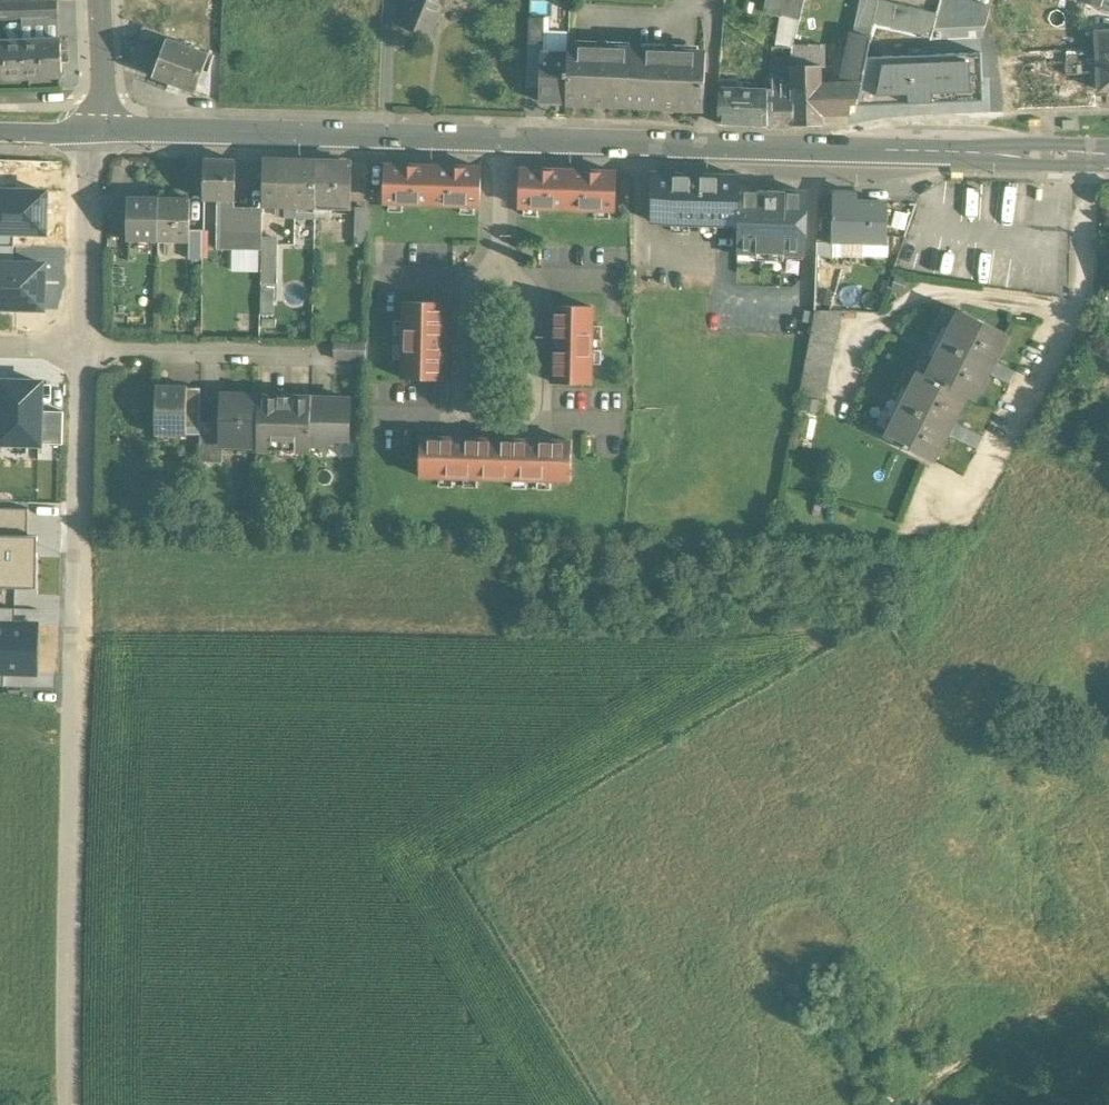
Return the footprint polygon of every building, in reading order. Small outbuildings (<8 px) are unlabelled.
[(398,26),(430,39),(447,0),(409,0),(398,26)] [(783,15),(800,19),(804,0),(786,0),(783,15)] [(800,19),(800,20),(813,24),(813,23),(824,25),(829,0),(804,0),(800,19)] [(882,0),(861,0),(855,32),(872,36),(874,21),(884,24),(890,2),(882,0)] [(0,4),(0,19),(21,18),(57,17),(57,2),(0,4)] [(937,14),(890,2),(884,24),(931,37),(937,14)] [(1086,3),(1087,16),(1108,23),(1108,10),(1086,3)] [(783,15),(781,15),(777,45),(794,46),(795,44),(800,20),(800,19),(783,15)] [(544,17),(529,16),(528,44),(543,44),(544,17)] [(1087,16),(1087,30),(1097,30),(1098,30),(1099,30),(1108,29),(1108,23),(1087,16)] [(58,39),(57,17),(21,18),(22,41),(58,39)] [(203,34),(180,25),(178,29),(179,30),(174,42),(197,51),(203,34)] [(169,36),(143,26),(130,64),(155,73),(167,40),(169,36)] [(1098,30),(1097,30),(1097,43),(1098,71),(1098,89),(1108,89),(1108,29),(1099,30),(1098,30)] [(872,36),(855,32),(845,82),(844,84),(861,88),(867,56),(872,36)] [(63,77),(62,63),(67,62),(67,51),(61,51),(61,39),(58,39),(22,41),(0,41),(0,79),(63,77)] [(174,42),(167,40),(155,73),(154,77),(194,92),(208,55),(197,51),(174,42)] [(1066,49),(1066,74),(1098,71),(1097,43),(1088,43),(1088,47),(1066,49)] [(825,44),(795,44),(794,46),(794,70),(794,77),(793,123),(822,122),(822,113),(821,84),(821,66),(825,66),(825,44)] [(777,45),(773,45),(773,71),(794,70),(794,46),(777,45)] [(636,49),(568,47),(568,55),(566,102),(594,103),(594,105),(606,105),(606,104),(634,105),(636,49)] [(706,51),(636,49),(634,105),(663,106),(663,107),(675,108),(675,106),(704,107),(706,51)] [(981,100),(980,52),(892,55),(867,56),(861,88),(858,101),(858,105),(882,104),(981,100)] [(568,55),(540,54),(539,101),(566,102),(568,55)] [(737,88),(720,87),(718,121),(767,124),(793,123),(794,77),(773,77),(773,90),(737,88)] [(845,82),(821,84),(822,113),(850,112),(851,101),(858,101),(861,88),(844,84),(845,82)] [(235,161),(204,160),(203,200),(217,200),(234,201),(235,161)] [(276,162),(263,162),(262,205),(275,205),(276,162)] [(316,163),(276,162),(275,205),(315,206),(316,163)] [(351,164),(316,163),(315,206),(315,208),(350,209),(351,164)] [(433,167),(385,165),(383,202),(431,203),(433,167)] [(481,168),(433,167),(431,203),(479,205),(481,168)] [(568,171),(520,169),(519,206),(567,207),(568,171)] [(616,172),(568,171),(567,207),(615,209),(616,172)] [(740,175),(652,173),(651,220),(739,222),(740,190),(740,175)] [(805,190),(740,190),(739,249),(758,249),(758,251),(785,252),(785,251),(805,251),(805,190)] [(888,201),(856,200),(857,192),(834,191),(833,199),(833,228),(832,236),(838,236),(887,237),(888,201)] [(14,231),(43,232),(44,194),(0,193),(0,231),(14,231)] [(159,199),(127,198),(127,210),(127,236),(127,240),(158,241),(159,199)] [(190,199),(159,199),(158,241),(189,242),(189,241),(189,230),(190,199)] [(833,228),(833,199),(820,199),(818,228),(833,228)] [(234,201),(217,200),(216,239),(232,239),(234,239),(234,213),(234,201)] [(315,206),(275,205),(275,216),(315,217),(315,208),(315,206)] [(369,209),(350,209),(350,240),(368,241),(369,209)] [(127,210),(112,210),(111,236),(113,236),(127,236),(127,210)] [(232,239),(232,250),(261,250),(261,239),(262,214),(234,213),(234,239),(232,239)] [(833,228),(818,228),(816,309),(836,309),(838,236),(832,236),(833,228)] [(202,230),(189,230),(189,241),(189,242),(188,259),(201,260),(202,230)] [(14,247),(14,231),(0,231),(0,246),(14,247)] [(232,239),(216,239),(216,249),(232,250),(232,239)] [(279,239),(261,239),(261,250),(261,272),(260,286),(278,287),(279,239)] [(14,247),(0,246),(0,266),(13,266),(14,247)] [(261,272),(261,250),(232,250),(231,271),(261,272)] [(0,266),(0,311),(43,312),(44,267),(13,266),(0,266)] [(910,273),(893,270),(887,287),(903,293),(910,273)] [(443,303),(404,303),(402,378),(441,379),(443,303)] [(593,307),(554,306),(552,381),(591,382),(593,307)] [(836,309),(816,309),(800,392),(825,397),(841,309),(836,309)] [(1007,332),(960,309),(927,374),(966,393),(974,397),(1007,332)] [(365,342),(335,341),(334,359),(365,360),(365,342)] [(927,374),(919,370),(887,435),(923,454),(933,458),(966,393),(927,374)] [(42,441),(43,409),(43,375),(0,374),(0,441),(42,441)] [(187,386),(156,386),(155,435),(185,436),(185,435),(186,428),(187,388),(187,386)] [(200,389),(187,388),(186,428),(199,428),(200,389)] [(258,397),(222,396),(221,423),(221,445),(222,445),(256,446),(257,446),(258,397)] [(311,398),(258,397),(257,446),(256,446),(256,450),(310,452),(311,445),(310,445),(311,398)] [(348,399),(311,398),(310,445),(311,445),(327,446),(334,439),(347,439),(348,399)] [(62,442),(63,409),(43,409),(42,441),(62,442)] [(221,423),(199,422),(199,463),(222,463),(222,445),(221,445),(221,423)] [(496,439),(421,437),(420,476),(495,478),(496,439)] [(570,441),(496,439),(495,478),(569,480),(570,441)] [(26,536),(27,510),(0,509),(0,535),(26,536)] [(3,595),(3,589),(36,590),(38,537),(26,536),(0,535),(0,595),(3,595)] [(13,609),(0,609),(0,624),(14,624),(13,609)] [(0,624),(0,674),(4,674),(35,675),(36,625),(14,624),(0,624)]
